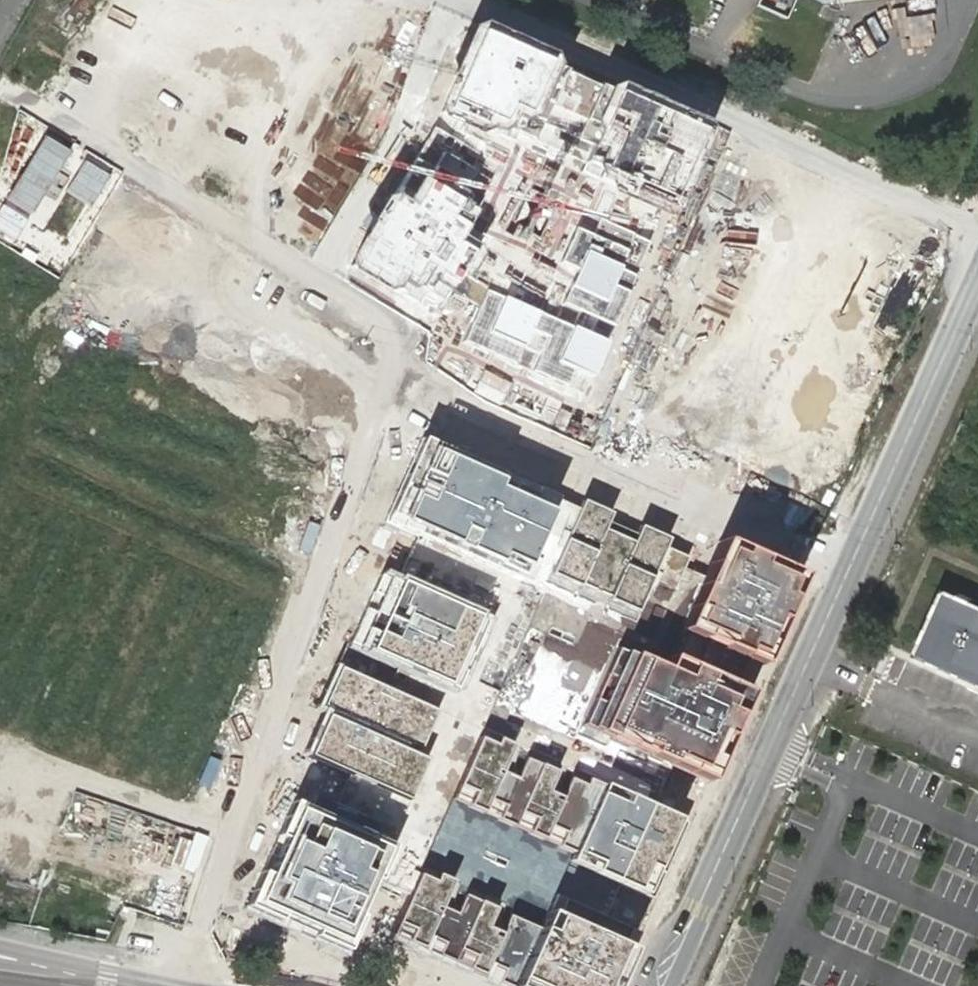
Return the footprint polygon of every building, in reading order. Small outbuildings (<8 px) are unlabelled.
[(422,439),(247,901),(343,948),(509,567),(546,581),(393,937),(504,985),(612,985),(797,575),(727,548),(708,568),(422,439)] [(945,587),(915,654),(977,682),(977,601),(945,587)]
